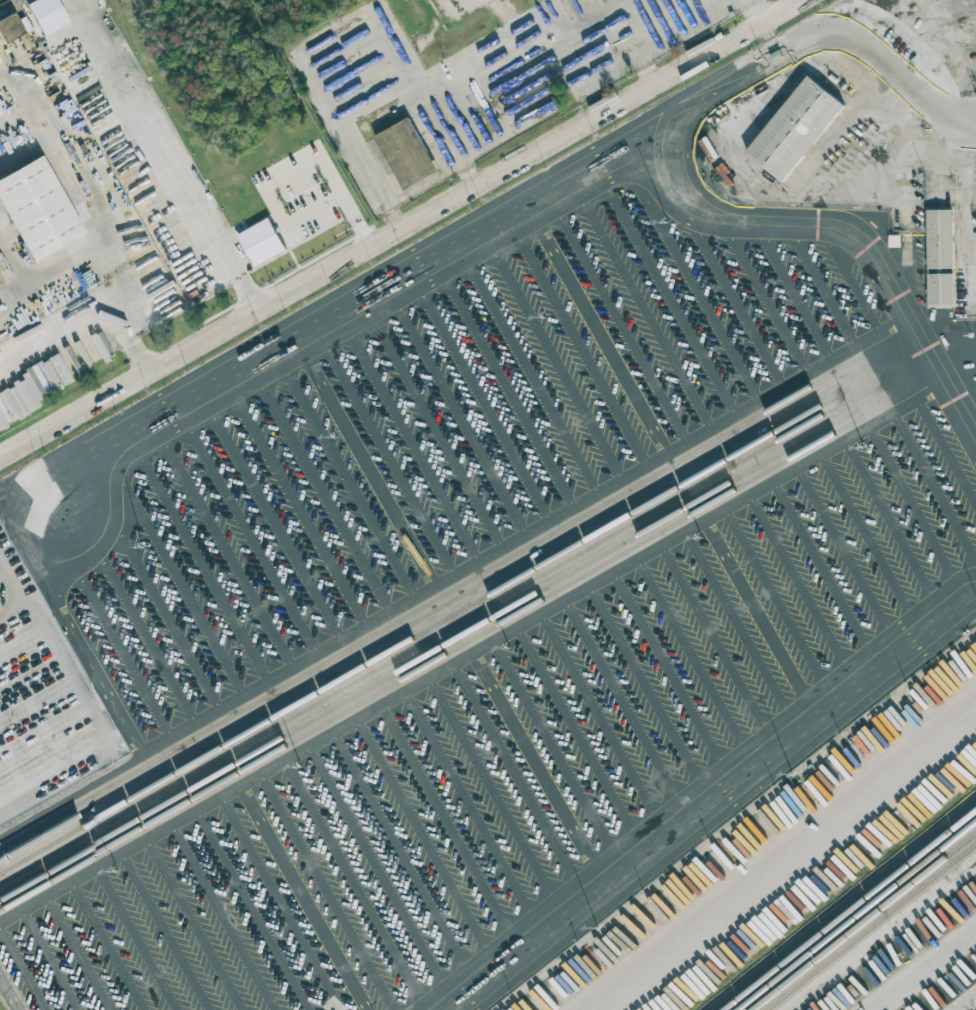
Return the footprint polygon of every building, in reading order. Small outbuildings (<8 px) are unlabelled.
[(57,0),(32,0),(26,3),(41,35),(67,23),(57,0)] [(749,150),(811,73),(848,104),(785,181),(749,150)] [(438,172),(410,118),(376,135),(403,190),(438,172)] [(34,264),(0,209),(0,185),(42,160),(85,237),(34,264)] [(929,209),(955,209),(957,266),(930,266),(929,209)] [(255,266),(286,249),(269,218),(238,234),(255,266)] [(930,274),(958,273),(958,304),(929,305),(930,274)]
